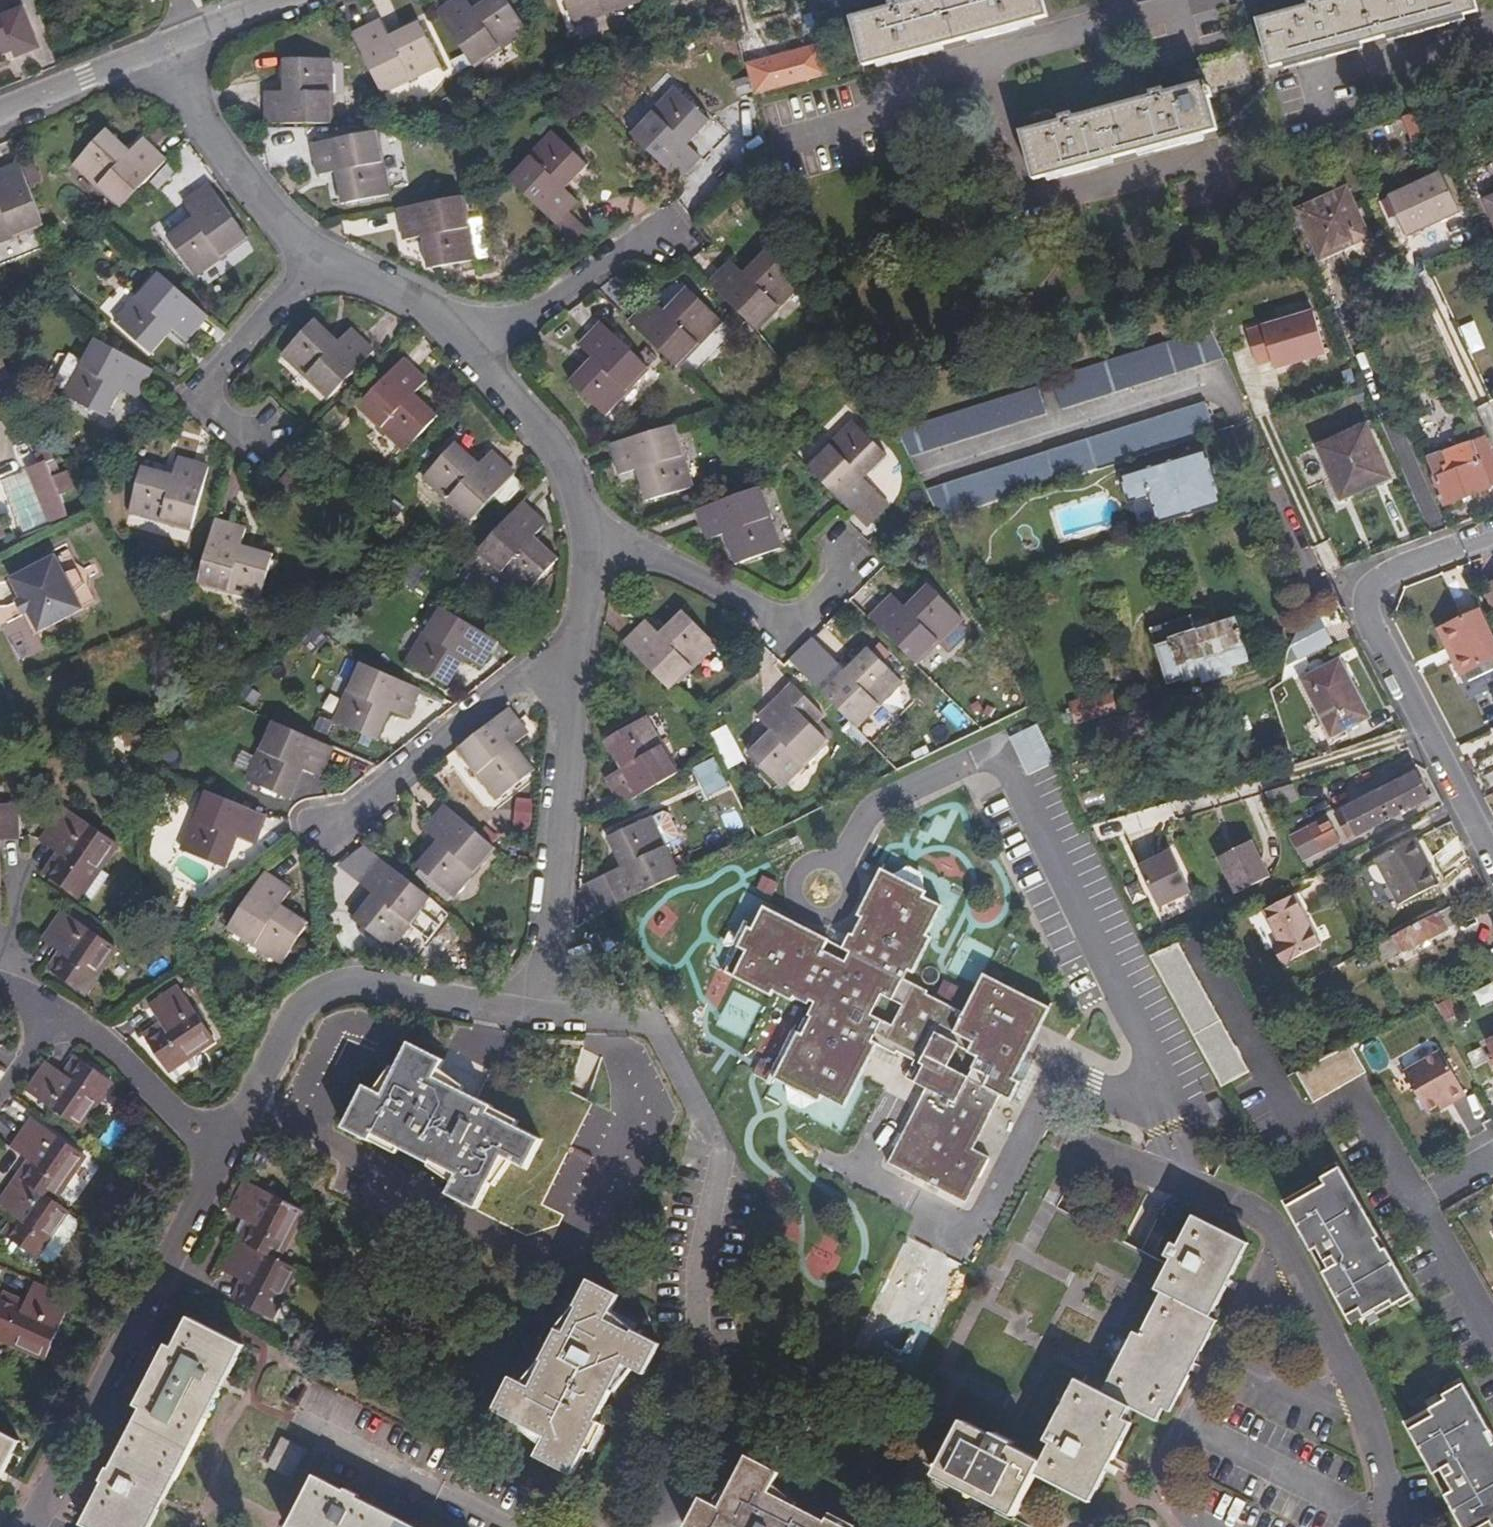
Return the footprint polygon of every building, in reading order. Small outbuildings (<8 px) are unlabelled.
[(521,25),(503,0),(487,0),(471,11),(463,0),(447,0),(432,11),(470,63),(521,25)] [(567,27),(641,0),(556,0),(567,27)] [(905,4),(904,0),(890,4),(890,8),(851,17),(864,67),(1048,21),(1042,0),(923,0),(905,4)] [(1258,23),(1271,70),(1473,16),(1469,0),(1347,0),(1320,7),(1319,4),(1305,8),(1306,11),(1258,23)] [(348,34),(377,90),(433,61),(416,25),(387,39),(377,19),(348,34)] [(10,55),(0,29),(0,59),(10,55)] [(818,44),(747,64),(756,98),(827,78),(818,44)] [(1251,85),(1243,53),(1197,66),(1202,86),(1162,98),(1160,93),(1147,97),(1148,102),(1069,123),(1068,118),(1055,121),(1056,126),(1019,135),(1029,180),(1213,131),(1205,98),(1251,85)] [(326,122),(326,60),(284,58),(283,91),(262,90),(261,122),(326,122)] [(670,85),(627,134),(676,179),(699,153),(680,136),(700,113),(670,85)] [(1438,141),(1426,109),(1399,118),(1410,148),(1438,141)] [(117,207),(161,159),(138,137),(123,153),(99,132),(71,163),(117,207)] [(384,195),(372,134),(308,144),(314,175),(336,172),(342,203),(384,195)] [(504,186),(553,229),(576,203),(559,188),(579,165),(548,137),(504,186)] [(41,222),(16,163),(0,169),(0,240),(41,222)] [(1438,176),(1372,200),(1383,224),(1395,219),(1400,233),(1453,214),(1438,176)] [(243,238),(207,185),(180,203),(192,221),(167,238),(191,273),(243,238)] [(1318,260),(1367,240),(1345,190),(1296,210),(1318,260)] [(1481,199),(1492,229),(1492,194),(1481,199)] [(468,260),(455,197),(393,209),(400,240),(419,237),(426,268),(468,260)] [(348,220),(349,234),(391,231),(390,216),(348,220)] [(705,283),(752,325),(795,279),(765,252),(744,274),(728,260),(705,283)] [(183,339),(204,316),(156,274),(114,320),(145,349),(167,326),(183,339)] [(625,320),(671,364),(715,318),(685,289),(662,313),(647,298),(625,320)] [(1258,377),(1333,358),(1321,310),(1246,329),(1258,377)] [(326,396),(369,350),(347,328),(332,343),(309,321),(279,353),(326,396)] [(600,411),(643,365),(598,321),(575,344),(590,359),(569,381),(600,411)] [(1060,412),(1223,362),(1209,330),(1051,379),(1060,412)] [(95,338),(93,339),(62,393),(98,413),(114,386),(133,396),(149,369),(95,338)] [(10,382),(0,359),(0,386),(10,382)] [(408,397),(422,381),(400,359),(356,405),(402,448),(430,418),(408,397)] [(993,403),(1001,431),(1046,418),(1036,389),(993,403)] [(989,398),(891,430),(903,456),(998,427),(989,398)] [(1020,497),(1212,436),(1202,404),(1011,466),(1020,497)] [(805,466),(844,503),(850,509),(873,487),(858,472),(879,449),(849,420),(805,466)] [(687,486),(669,425),(608,442),(616,473),(639,469),(647,498),(687,486)] [(1366,430),(1316,451),(1338,505),(1390,483),(1366,430)] [(1484,441),(1426,463),(1442,507),(1492,488),(1492,462),(1484,441)] [(510,472),(487,452),(472,468),(449,446),(421,477),(467,520),(510,472)] [(1202,471),(1205,469),(1200,454),(1119,481),(1126,502),(1148,495),(1157,521),(1216,503),(1208,478),(1205,478),(1202,471)] [(188,527),(205,466),(175,458),(169,478),(138,469),(125,509),(188,527)] [(920,489),(934,518),(1016,490),(1007,459),(920,489)] [(50,465),(2,481),(21,535),(71,517),(63,495),(74,491),(67,472),(54,476),(50,465)] [(775,546),(754,487),(693,508),(704,538),(725,531),(736,560),(775,546)] [(541,524),(518,502),(476,549),(524,592),(550,563),(526,540),(541,524)] [(213,518),(195,579),(256,597),(267,557),(238,548),(244,528),(213,518)] [(29,612),(40,633),(84,609),(76,593),(86,585),(78,569),(66,573),(57,556),(13,579),(23,599),(29,612)] [(1492,618),(1492,583),(1479,590),(1492,618)] [(890,594),(869,616),(914,660),(959,615),(930,587),(906,610),(890,594)] [(29,612),(23,599),(17,601),(24,615),(29,612)] [(494,640),(439,607),(406,661),(441,683),(458,657),(477,668),(494,640)] [(622,643),(669,688),(714,643),(684,614),(662,637),(645,621),(622,643)] [(1330,649),(1315,616),(1303,623),(1290,650),(1298,666),(1330,649)] [(1441,655),(1446,653),(1458,679),(1492,663),(1492,649),(1478,616),(1433,636),(1441,655)] [(1181,685),(1199,679),(1201,683),(1230,674),(1228,669),(1246,664),(1231,622),(1194,634),(1188,618),(1148,631),(1167,688),(1181,683),(1181,685)] [(808,679),(854,725),(898,679),(868,650),(846,672),(830,657),(808,679)] [(1287,657),(1283,675),(1298,666),(1290,650),(1287,657)] [(1454,682),(1458,679),(1446,653),(1441,655),(1454,682)] [(406,719),(418,690),(360,664),(335,722),(373,739),(386,710),(406,719)] [(1312,677),(1299,683),(1328,743),(1368,723),(1340,668),(1314,679),(1312,677)] [(783,786),(827,741),(780,695),(758,717),(774,733),(751,756),(783,786)] [(1108,698),(1082,705),(1087,719),(1112,711),(1108,698)] [(1081,707),(1080,704),(1066,708),(1070,722),(1084,718),(1081,707)] [(526,733),(506,708),(503,710),(457,748),(499,796),(530,770),(509,747),(526,733)] [(1119,727),(1122,737),(1127,749),(1120,751),(1116,739),(1120,738),(1114,719),(1098,724),(1103,743),(1107,742),(1117,770),(1158,754),(1144,717),(1119,727)] [(621,805),(675,772),(643,719),(607,739),(624,767),(605,778),(621,805)] [(330,747),(271,722),(247,780),(285,797),(297,768),(318,776),(330,747)] [(1028,774),(1058,762),(1042,722),(1012,735),(1028,774)] [(1127,749),(1122,737),(1120,738),(1116,739),(1120,751),(1127,749)] [(11,762),(3,748),(0,749),(0,765),(11,762)] [(695,765),(706,795),(729,787),(718,756),(695,765)] [(1352,835),(1354,838),(1425,800),(1413,776),(1333,817),(1344,838),(1352,835)] [(252,843),(263,814),(205,791),(181,849),(221,865),(232,835),(252,843)] [(15,839),(14,805),(0,805),(0,840),(15,839)] [(493,848),(445,807),(425,829),(440,843),(419,868),(450,896),(493,848)] [(89,879),(111,847),(60,811),(37,845),(58,859),(45,879),(85,907),(98,886),(89,879)] [(661,813),(649,819),(662,844),(674,837),(676,832),(666,814),(661,813)] [(619,901),(678,872),(662,844),(649,819),(648,818),(611,835),(624,862),(605,872),(619,901)] [(1338,849),(1325,821),(1307,829),(1321,857),(1338,849)] [(1374,860),(1382,876),(1421,857),(1412,839),(1374,860)] [(1245,843),(1212,860),(1231,896),(1264,880),(1245,843)] [(1136,866),(1156,906),(1188,891),(1168,851),(1136,866)] [(1436,886),(1421,857),(1382,876),(1398,905),(1436,886)] [(426,901),(378,858),(355,882),(372,898),(352,920),(383,948),(426,901)] [(598,910),(619,901),(605,872),(603,868),(583,877),(598,910)] [(858,918),(849,936),(845,934),(838,948),(766,907),(728,971),(772,996),(775,992),(791,1004),(793,1001),(808,1007),(809,1004),(813,1005),(808,1018),(812,1020),(804,1039),(799,1037),(779,1083),(825,1101),(828,1096),(845,1105),(856,1083),(852,1081),(855,1074),(864,1078),(880,1045),(899,1057),(901,1054),(927,1069),(918,1087),(929,1092),(890,1167),(967,1209),(989,1164),(974,1156),(1001,1102),(1011,1107),(1028,1069),(1023,1067),(1051,1010),(985,979),(965,1018),(927,998),(928,996),(905,984),(909,975),(913,976),(927,941),(919,937),(921,930),(925,932),(935,908),(917,898),(920,894),(877,870),(854,916),(858,918)] [(289,891),(262,873),(228,926),(281,961),(304,927),(277,909),(289,891)] [(1295,897),(1263,915),(1279,947),(1272,951),(1281,966),(1321,946),(1295,897)] [(1456,925),(1448,909),(1394,937),(1374,947),(1381,960),(1399,950),(1401,954),(1456,925)] [(93,975),(109,950),(59,915),(39,943),(61,959),(50,975),(88,1001),(101,981),(93,975)] [(600,966),(613,960),(606,941),(592,947),(600,966)] [(1244,1070),(1173,941),(1147,954),(1216,1083),(1244,1070)] [(1492,1000),(1492,983),(1476,990),(1482,1005),(1492,1000)] [(210,1040),(175,988),(146,1007),(160,1029),(143,1040),(169,1079),(190,1066),(184,1057),(210,1040)] [(1447,997),(1433,1003),(1442,1019),(1455,1012),(1447,997)] [(371,1081),(350,1125),(373,1137),(377,1130),(394,1139),(396,1136),(433,1160),(435,1156),(446,1166),(458,1184),(453,1192),(483,1207),(495,1180),(500,1183),(516,1158),(532,1165),(545,1136),(492,1109),(495,1103),(460,1087),(461,1085),(445,1065),(450,1056),(417,1037),(403,1061),(398,1058),(378,1086),(371,1081)] [(1485,1045),(1492,1062),(1488,1065),(1491,1071),(1492,1070),(1492,1041),(1485,1045)] [(1348,1046),(1294,1073),(1310,1104),(1363,1074),(1348,1046)] [(1427,1113),(1439,1107),(1450,1101),(1453,1106),(1467,1098),(1442,1051),(1405,1072),(1427,1113)] [(103,1111),(117,1090),(76,1063),(65,1079),(44,1065),(24,1094),(76,1129),(93,1105),(103,1111)] [(1450,1101),(1439,1107),(1441,1112),(1453,1106),(1450,1101)] [(1465,1131),(1479,1128),(1475,1110),(1461,1113),(1465,1131)] [(59,1211),(74,1191),(62,1183),(80,1157),(29,1122),(10,1150),(32,1166),(20,1183),(16,1181),(0,1203),(0,1212),(17,1225),(5,1241),(46,1267),(59,1248),(49,1240),(66,1216),(59,1211)] [(1323,1190),(1286,1210),(1345,1319),(1358,1312),(1362,1319),(1387,1304),(1390,1308),(1408,1298),(1383,1253),(1375,1258),(1368,1247),(1377,1242),(1337,1172),(1319,1183),(1323,1190)] [(251,1227),(243,1243),(239,1242),(224,1272),(246,1284),(237,1303),(268,1320),(294,1270),(276,1260),(300,1212),(244,1182),(228,1214),(251,1227)] [(1191,1371),(1218,1320),(1212,1316),(1248,1245),(1194,1216),(1178,1245),(1173,1243),(1166,1255),(1171,1258),(1171,1261),(1157,1288),(1160,1290),(1139,1333),(1136,1335),(1133,1332),(1102,1392),(1077,1380),(1046,1439),(1053,1442),(1043,1461),(1015,1446),(1016,1442),(1000,1433),(996,1437),(966,1421),(937,1475),(943,1478),(993,1504),(1015,1516),(1028,1492),(1037,1474),(1052,1482),(1091,1502),(1106,1473),(1114,1457),(1132,1423),(1126,1420),(1132,1408),(1158,1421),(1165,1408),(1170,1410),(1191,1371)] [(1383,1253),(1377,1242),(1368,1247),(1375,1258),(1383,1253)] [(608,1318),(619,1296),(590,1280),(577,1305),(578,1308),(565,1332),(559,1329),(543,1359),(543,1364),(531,1387),(513,1379),(496,1412),(547,1439),(539,1456),(574,1475),(600,1423),(597,1420),(626,1365),(646,1374),(662,1344),(637,1331),(634,1331),(608,1318)] [(68,1303),(30,1286),(20,1308),(0,1299),(0,1354),(2,1355),(7,1344),(43,1359),(68,1303)] [(242,1348),(189,1320),(174,1349),(168,1346),(137,1407),(141,1411),(111,1470),(108,1470),(101,1482),(103,1485),(83,1526),(85,1526),(151,1526),(242,1348)] [(1407,1432),(1459,1526),(1483,1526),(1487,1525),(1489,1526),(1492,1526),(1492,1446),(1492,1445),(1483,1450),(1477,1440),(1486,1434),(1459,1387),(1442,1397),(1445,1402),(1426,1411),(1430,1419),(1407,1432)] [(18,1443),(0,1434),(0,1476),(18,1443)] [(1492,1445),(1486,1434),(1477,1440),(1483,1450),(1492,1445)] [(290,1476),(302,1452),(281,1441),(268,1465),(290,1476)] [(830,1519),(827,1522),(770,1491),(780,1474),(747,1456),(720,1508),(703,1500),(687,1526),(844,1526),(830,1519)] [(357,1499),(358,1494),(347,1489),(345,1492),(315,1478),(301,1504),(289,1526),(413,1526),(357,1499)]
